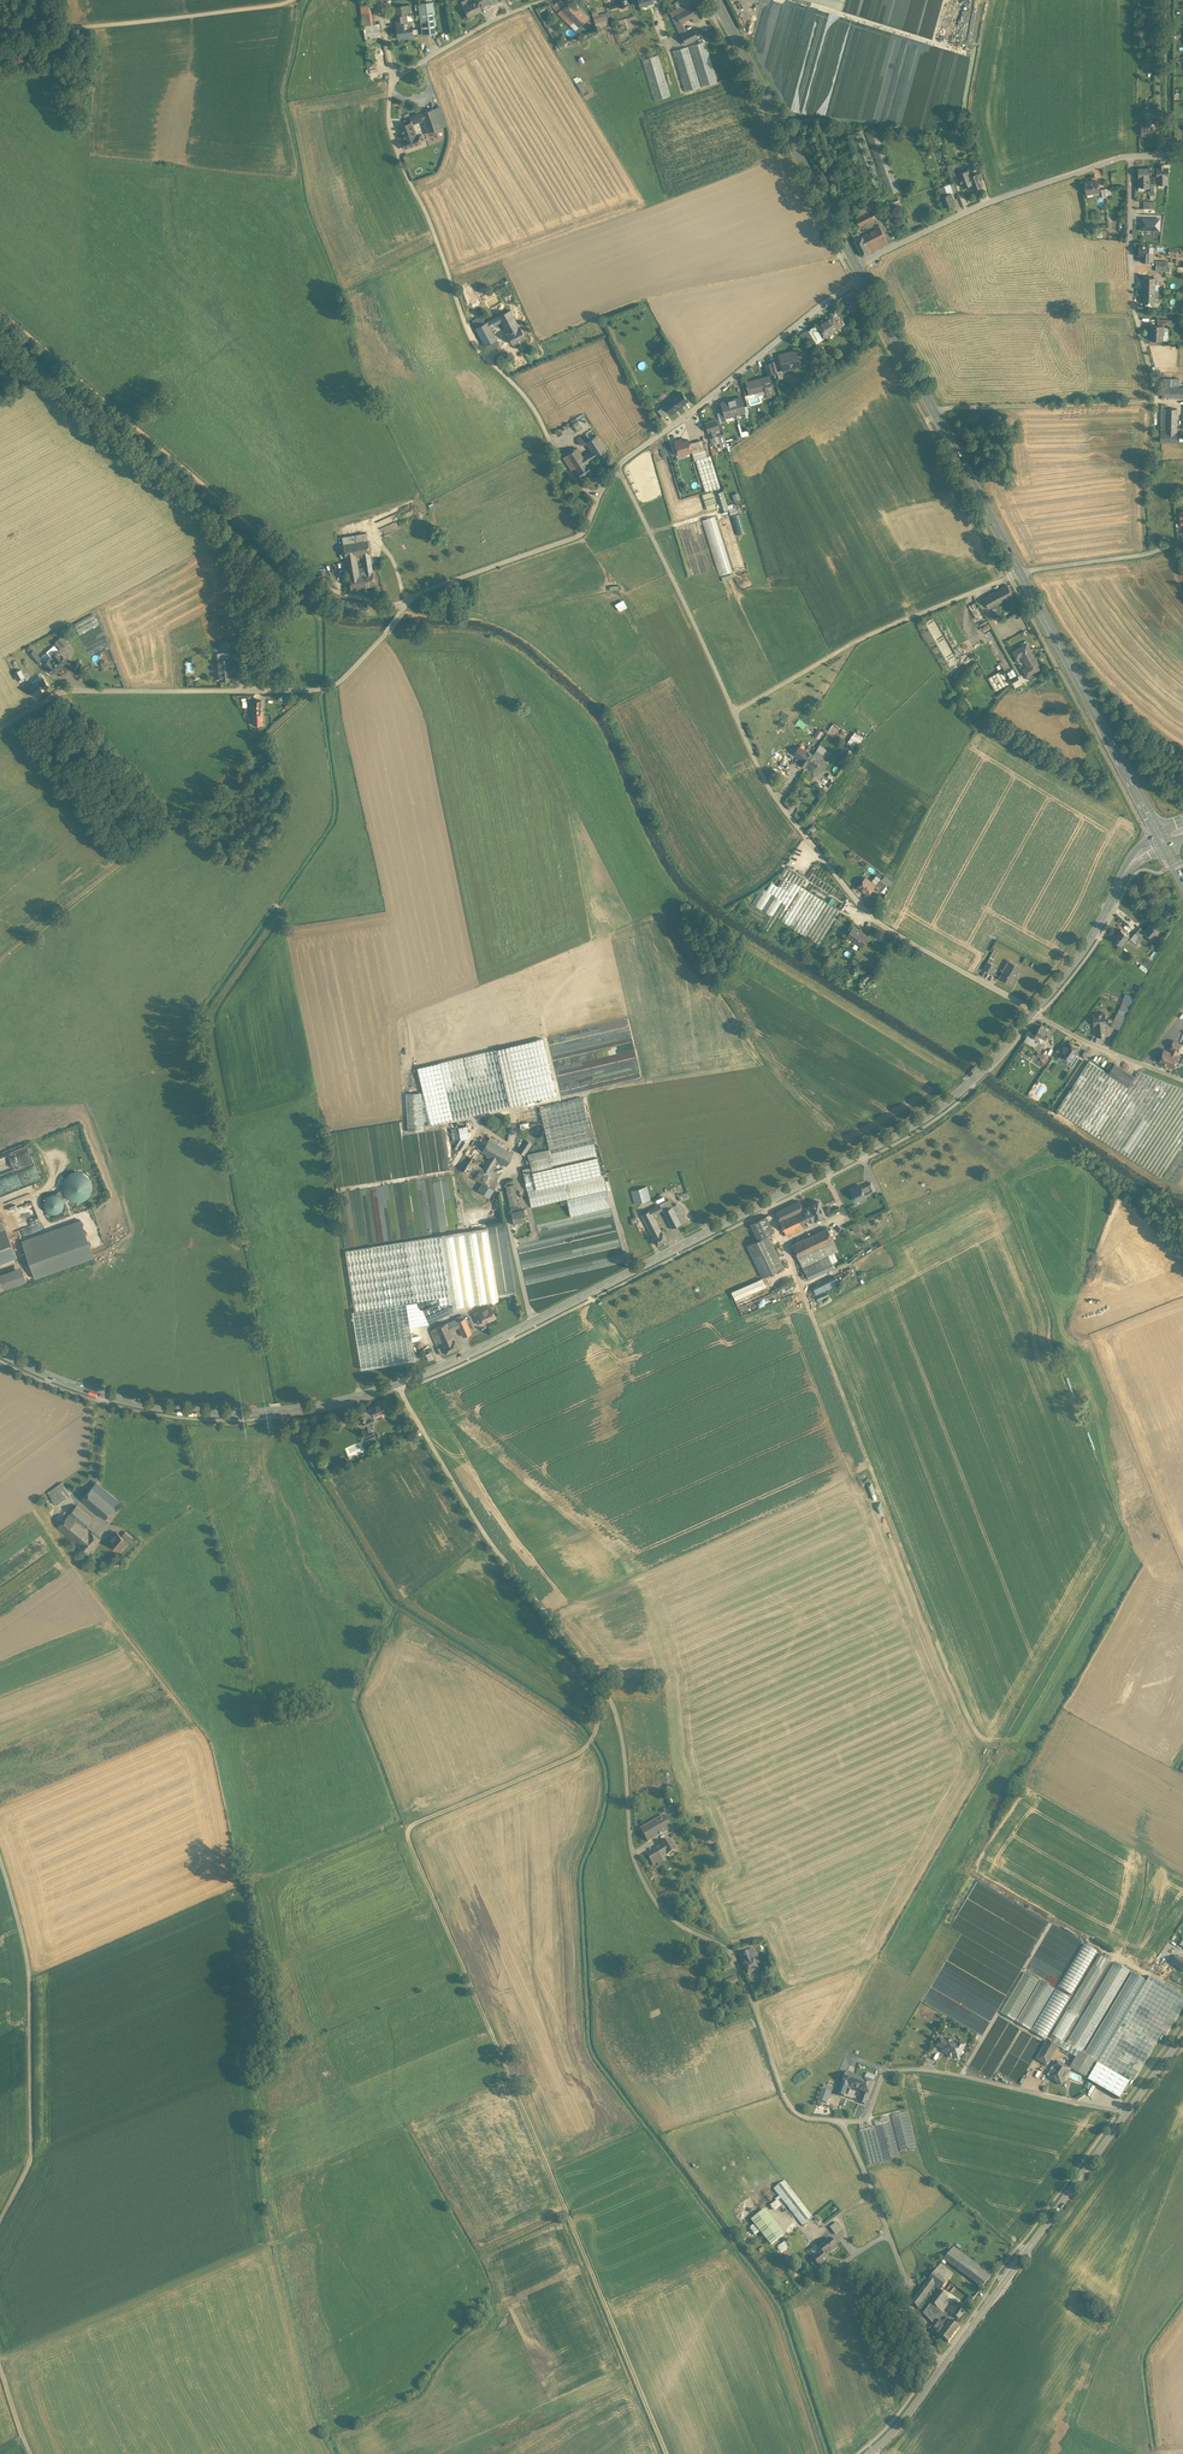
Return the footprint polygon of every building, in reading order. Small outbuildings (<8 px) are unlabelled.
[(463,6),(468,16),(481,10),(480,6),(477,0),(476,0),(463,6)] [(683,6),(688,19),(705,12),(701,0),(698,0),(683,6)] [(844,0),(805,0),(841,12),(844,0)] [(370,1),(360,2),(363,25),(373,24),(370,1)] [(433,1),(418,3),(422,34),(437,32),(433,1)] [(564,7),(558,1),(553,6),(559,12),(560,11),(564,7)] [(587,18),(570,1),(564,7),(560,11),(561,12),(567,18),(569,16),(572,19),(579,26),(587,18)] [(408,5),(394,6),(397,26),(410,24),(408,5)] [(683,6),(674,10),(676,15),(679,23),(681,22),(688,19),(683,6)] [(567,18),(561,12),(559,14),(569,23),(572,19),(569,16),(567,18)] [(607,16),(594,19),(597,27),(609,23),(607,16)] [(555,29),(551,22),(546,25),(550,31),(555,29)] [(675,24),(679,34),(685,31),(681,22),(675,24)] [(363,25),(365,39),(380,36),(378,23),(373,24),(363,25)] [(397,26),(396,26),(398,37),(413,35),(412,29),(412,24),(410,24),(397,26)] [(679,34),(678,34),(682,44),(698,38),(694,28),(685,31),(679,34)] [(687,42),(688,46),(704,40),(702,36),(687,42)] [(705,41),(690,46),(702,86),(718,81),(705,41)] [(701,86),(688,46),(673,51),(685,91),(701,86)] [(658,55),(642,59),(654,100),(670,95),(658,55)] [(582,80),(576,83),(581,92),(587,89),(582,80)] [(440,106),(420,113),(423,121),(427,132),(446,126),(440,106)] [(421,113),(409,117),(410,118),(411,122),(412,121),(413,124),(423,121),(421,113)] [(411,122),(408,123),(410,127),(413,136),(414,136),(417,135),(413,124),(412,121),(411,122)] [(404,124),(397,126),(399,131),(410,127),(408,123),(404,124)] [(1152,135),(1152,125),(1145,125),(1142,125),(1142,135),(1152,135)] [(410,127),(399,131),(400,134),(402,140),(413,136),(410,127)] [(402,140),(401,140),(404,148),(416,143),(414,136),(413,136),(402,140)] [(956,175),(953,164),(948,166),(951,176),(956,175)] [(1164,165),(1160,165),(1160,168),(1156,168),(1157,177),(1158,177),(1158,185),(1168,184),(1167,176),(1169,176),(1169,167),(1164,168),(1164,165)] [(1149,168),(1139,168),(1139,186),(1145,186),(1145,188),(1149,188),(1149,168)] [(978,173),(971,176),(968,170),(959,174),(961,181),(961,182),(962,182),(964,187),(972,184),(974,189),(983,185),(981,180),(982,179),(981,177),(980,178),(978,173)] [(1097,180),(1085,182),(1087,194),(1093,192),(1093,191),(1099,190),(1099,191),(1097,180)] [(951,193),(947,194),(944,186),(939,188),(942,196),(946,207),(955,203),(952,196),(951,193)] [(872,210),(856,218),(860,226),(876,218),(872,210)] [(880,227),(863,236),(871,252),(888,243),(880,227)] [(871,252),(863,236),(855,240),(863,256),(871,252)] [(1149,246),(1139,246),(1138,255),(1141,255),(1141,261),(1149,262),(1149,252),(1149,246)] [(1155,277),(1145,277),(1144,289),(1155,289),(1155,283),(1155,277)] [(507,278),(493,286),(495,291),(509,284),(507,278)] [(1155,289),(1144,289),(1144,301),(1145,302),(1154,302),(1155,294),(1155,289)] [(853,290),(839,298),(842,303),(846,302),(849,308),(854,306),(859,303),(860,303),(853,290)] [(510,309),(498,315),(501,321),(507,333),(519,327),(510,309)] [(840,310),(836,313),(841,320),(842,320),(843,321),(846,319),(840,310)] [(832,315),(815,325),(816,325),(820,333),(823,337),(826,335),(844,324),(843,321),(842,320),(841,320),(836,313),(832,315)] [(485,322),(482,315),(472,320),(485,344),(496,338),(493,331),(491,332),(488,327),(485,322)] [(498,315),(485,322),(488,327),(501,321),(498,315)] [(816,325),(808,330),(813,338),(812,338),(816,343),(824,338),(823,337),(820,333),(816,325)] [(1163,325),(1151,325),(1150,339),(1163,340),(1163,325)] [(519,327),(507,333),(513,344),(525,338),(519,327)] [(808,330),(801,334),(807,341),(812,338),(813,338),(808,330)] [(496,338),(485,344),(489,350),(500,344),(496,338)] [(795,350),(780,354),(784,370),(791,367),(790,366),(791,365),(798,362),(799,365),(800,365),(795,350)] [(762,379),(747,384),(746,382),(749,394),(750,394),(749,393),(765,388),(767,397),(775,395),(773,388),(769,375),(762,377),(762,379)] [(1180,378),(1163,378),(1162,386),(1179,386),(1180,378)] [(1162,386),(1162,397),(1182,398),(1182,387),(1179,386),(1162,386)] [(672,398),(664,404),(670,412),(671,414),(682,406),(681,405),(687,400),(681,392),(672,399),(672,398)] [(736,400),(727,402),(726,401),(721,402),(724,414),(736,410),(736,409),(743,406),(741,397),(736,398),(736,400)] [(665,405),(657,410),(663,417),(670,412),(665,405)] [(1167,408),(1162,408),(1161,431),(1177,432),(1177,408),(1167,408)] [(584,416),(572,423),(577,431),(588,423),(584,416)] [(715,419),(705,422),(710,438),(716,435),(715,430),(718,429),(715,419)] [(1161,431),(1161,441),(1176,442),(1177,432),(1161,431)] [(596,435),(586,441),(582,434),(576,438),(580,445),(586,441),(592,450),(596,456),(606,450),(596,435)] [(716,435),(710,438),(711,443),(716,442),(717,443),(719,442),(721,448),(727,446),(723,434),(716,435)] [(688,439),(683,441),(682,439),(674,441),(678,455),(691,451),(692,451),(689,442),(688,439)] [(702,441),(691,444),(691,442),(689,442),(692,451),(691,451),(692,453),(705,449),(702,441)] [(576,447),(563,457),(570,467),(584,458),(583,456),(576,447)] [(589,452),(583,456),(584,458),(570,467),(571,469),(575,467),(576,469),(583,477),(592,471),(587,464),(591,461),(591,460),(596,456),(593,458),(589,452)] [(710,455),(695,460),(705,491),(720,487),(710,455)] [(669,459),(657,462),(669,504),(681,501),(669,459)] [(702,494),(707,509),(716,506),(711,491),(702,494)] [(729,509),(723,491),(716,493),(722,511),(729,509)] [(738,491),(731,494),(734,501),(741,498),(738,491)] [(699,497),(671,505),(675,519),(704,510),(699,497)] [(740,514),(731,517),(736,535),(746,532),(740,514)] [(715,517),(703,521),(721,576),(733,572),(715,517)] [(729,517),(718,520),(734,570),(745,567),(729,517)] [(366,533),(342,537),(343,544),(367,540),(366,533)] [(743,539),(738,540),(745,562),(750,561),(755,559),(749,538),(743,539)] [(367,540),(343,544),(348,574),(373,570),(367,540)] [(373,570),(348,574),(351,589),(365,587),(375,585),(373,570)] [(620,584),(616,584),(616,581),(608,581),(609,589),(620,588),(620,584)] [(1007,585),(998,589),(1004,600),(1013,595),(1007,585)] [(998,589),(984,598),(989,608),(1004,600),(998,589)] [(989,608),(984,598),(979,600),(985,610),(989,608)] [(368,603),(341,599),(340,608),(366,612),(368,603)] [(615,603),(618,610),(627,607),(624,599),(615,603)] [(987,620),(977,601),(969,605),(980,625),(987,620)] [(998,605),(992,608),(996,615),(1002,612),(998,605)] [(968,647),(948,610),(935,617),(956,654),(968,647)] [(74,624),(79,634),(99,624),(93,614),(74,624)] [(958,661),(933,617),(919,625),(943,669),(958,661)] [(53,643),(54,644),(59,650),(62,647),(57,640),(53,643)] [(1041,668),(1027,642),(1012,651),(1017,658),(1021,656),(1027,666),(1022,668),(1027,676),(1032,673),(1041,668)] [(51,657),(58,650),(59,650),(54,644),(46,651),(51,657)] [(43,661),(40,657),(34,650),(30,653),(39,664),(43,661)] [(51,657),(60,667),(67,661),(58,650),(51,657)] [(51,657),(46,651),(40,657),(43,661),(44,662),(51,657)] [(219,666),(230,665),(229,652),(218,653),(219,666)] [(44,663),(53,673),(60,667),(51,657),(44,662),(44,663)] [(185,659),(185,671),(193,670),(193,658),(185,659)] [(230,665),(219,666),(220,679),(231,678),(231,671),(230,665)] [(976,669),(978,676),(984,673),(981,667),(976,669)] [(1002,671),(988,678),(995,691),(1009,683),(1002,671)] [(30,688),(34,695),(44,689),(39,681),(31,685),(30,686),(30,688)] [(262,700),(252,700),(252,701),(247,701),(247,707),(245,707),(245,714),(249,714),(251,714),(252,714),(253,717),(262,716),(262,714),(262,700)] [(817,738),(819,733),(810,729),(808,733),(817,738)] [(854,752),(863,736),(854,731),(844,746),(854,752)] [(806,750),(798,745),(793,754),(801,758),(798,763),(805,767),(807,763),(808,763),(813,755),(806,750)] [(820,759),(813,754),(813,755),(808,763),(815,767),(820,759)] [(779,764),(783,767),(787,761),(783,758),(779,764)] [(804,879),(785,867),(781,873),(780,873),(777,877),(781,879),(777,886),(771,882),(766,890),(793,905),(803,888),(800,886),(804,879)] [(876,886),(881,879),(876,875),(870,882),(875,885),(876,886)] [(870,882),(865,877),(859,885),(868,893),(875,885),(870,882)] [(876,886),(875,886),(881,891),(887,884),(882,880),(881,879),(876,886)] [(766,890),(761,887),(752,903),(744,898),(736,911),(771,932),(779,919),(782,921),(793,905),(766,890)] [(803,888),(793,905),(782,921),(818,944),(839,910),(803,888)] [(1144,930),(1146,931),(1153,937),(1161,928),(1153,920),(1144,930)] [(867,935),(854,926),(847,936),(861,945),(867,935)] [(1144,930),(1140,927),(1136,932),(1141,937),(1146,931),(1144,930)] [(1121,929),(1116,934),(1115,934),(1112,937),(1121,945),(1129,935),(1121,929)] [(1135,932),(1130,939),(1136,943),(1141,937),(1136,932),(1135,932)] [(1141,937),(1136,943),(1139,946),(1145,940),(1141,937)] [(994,948),(989,958),(993,960),(998,950),(994,948)] [(1010,960),(1000,977),(1011,983),(1021,966),(1010,960)] [(995,965),(988,961),(984,968),(991,972),(995,965)] [(1133,998),(1126,996),(1125,999),(1124,999),(1122,1004),(1125,1005),(1123,1010),(1127,1011),(1131,1002),(1132,1002),(1133,998)] [(1105,1013),(1093,1014),(1094,1024),(1095,1024),(1096,1036),(1108,1035),(1106,1022),(1105,1013)] [(1129,1018),(1120,1015),(1115,1027),(1124,1030),(1129,1018)] [(1050,1030),(1041,1025),(1036,1033),(1037,1033),(1034,1038),(1037,1040),(1040,1035),(1043,1037),(1045,1038),(1050,1030)] [(1034,1038),(1027,1034),(1024,1040),(1035,1046),(1038,1040),(1037,1040),(1034,1038)] [(543,1038),(508,1046),(521,1103),(557,1095),(543,1038)] [(1181,1043),(1173,1040),(1170,1048),(1173,1049),(1177,1050),(1178,1051),(1181,1043)] [(1077,1047),(1069,1042),(1066,1046),(1065,1045),(1064,1046),(1063,1048),(1063,1049),(1063,1050),(1061,1054),(1069,1059),(1071,1060),(1075,1054),(1077,1050),(1076,1049),(1077,1047)] [(521,1103),(508,1046),(496,1049),(509,1105),(521,1103)] [(496,1049),(417,1067),(423,1092),(430,1124),(509,1105),(496,1049)] [(1173,1049),(1171,1052),(1164,1049),(1159,1061),(1174,1067),(1175,1066),(1176,1065),(1177,1063),(1176,1061),(1179,1055),(1176,1054),(1177,1050),(1173,1049)] [(1075,1054),(1071,1060),(1069,1059),(1066,1063),(1073,1067),(1080,1057),(1075,1054)] [(1049,1058),(1045,1064),(1044,1066),(1047,1068),(1052,1060),(1049,1058)] [(1138,1071),(1135,1076),(1128,1086),(1125,1084),(1108,1073),(1089,1060),(1057,1110),(1161,1177),(1182,1143),(1182,1089),(1138,1071)] [(1135,1076),(1115,1063),(1108,1073),(1125,1084),(1128,1086),(1135,1076)] [(423,1092),(406,1093),(408,1131),(409,1135),(424,1133),(423,1125),(430,1124),(423,1092)] [(375,1125),(371,1127),(370,1134),(372,1136),(378,1135),(377,1138),(377,1137),(372,1138),(371,1143),(375,1141),(382,1142),(383,1141),(382,1139),(381,1136),(383,1135),(385,1135),(389,1133),(385,1133),(385,1129),(389,1129),(400,1127),(401,1124),(399,1121),(382,1124),(380,1125),(375,1125)] [(409,1135),(406,1136),(407,1147),(465,1137),(463,1126),(424,1133),(409,1135)] [(513,1153),(489,1139),(491,1136),(482,1131),(473,1146),(477,1148),(472,1157),(463,1171),(472,1176),(482,1182),(478,1189),(489,1195),(496,1185),(485,1178),(496,1160),(506,1166),(513,1153)] [(528,1133),(520,1146),(517,1144),(515,1147),(518,1149),(517,1150),(524,1155),(535,1138),(528,1133)] [(460,1140),(455,1147),(459,1150),(464,1142),(460,1140)] [(473,1146),(465,1140),(464,1142),(459,1150),(472,1157),(477,1148),(473,1146)] [(550,1153),(529,1158),(532,1171),(529,1172),(529,1171),(527,1171),(526,1168),(522,1169),(531,1207),(566,1199),(570,1216),(611,1207),(603,1174),(601,1174),(594,1143),(550,1153)] [(390,1158),(403,1158),(403,1145),(398,1145),(398,1147),(391,1147),(391,1146),(387,1146),(387,1150),(397,1150),(397,1155),(390,1155),(390,1158)] [(548,1148),(528,1153),(529,1158),(550,1153),(548,1148)] [(438,1152),(421,1157),(423,1162),(440,1156),(438,1152)] [(640,1163),(625,1167),(636,1207),(651,1203),(640,1163)] [(90,1199),(89,1171),(64,1172),(65,1199),(90,1199)] [(871,1182),(866,1185),(867,1187),(866,1188),(869,1193),(875,1190),(871,1182)] [(519,1209),(514,1183),(506,1185),(512,1211),(519,1209)] [(866,1185),(862,1186),(861,1185),(851,1189),(856,1199),(858,1200),(865,1197),(865,1195),(869,1193),(866,1188),(867,1187),(866,1185)] [(50,1214),(64,1207),(56,1191),(42,1198),(50,1214)] [(687,1191),(677,1195),(679,1201),(689,1197),(687,1191)] [(412,1197),(404,1198),(406,1214),(416,1213),(415,1202),(413,1202),(412,1197)] [(17,1229),(32,1277),(93,1258),(81,1218),(22,1237),(20,1233),(41,1226),(33,1201),(17,1206),(14,1199),(5,1201),(8,1209),(13,1207),(17,1221),(16,1221),(19,1229),(17,1229)] [(670,1200),(660,1204),(662,1209),(663,1210),(672,1205),(670,1200)] [(799,1200),(776,1211),(787,1236),(808,1226),(807,1223),(809,1222),(802,1208),(799,1200)] [(817,1201),(816,1200),(814,1201),(813,1203),(808,1205),(802,1208),(809,1222),(815,1219),(815,1220),(819,1218),(824,1216),(825,1215),(818,1201),(817,1201)] [(687,1219),(679,1202),(672,1205),(681,1222),(687,1219)] [(660,1204),(651,1209),(653,1213),(662,1209),(660,1204)] [(672,1205),(663,1210),(671,1227),(681,1222),(672,1205)] [(512,1211),(511,1211),(513,1222),(526,1219),(524,1208),(519,1209),(512,1211)] [(653,1213),(651,1209),(641,1214),(653,1236),(663,1231),(663,1232),(666,1230),(662,1223),(658,1225),(653,1213)] [(17,1255),(0,1211),(0,1261),(17,1255)] [(766,1215),(750,1223),(758,1240),(768,1235),(768,1234),(774,1231),(766,1215)] [(852,1225),(854,1231),(861,1229),(859,1222),(852,1225)] [(827,1227),(791,1244),(797,1257),(833,1240),(833,1239),(827,1227)] [(653,1236),(652,1236),(656,1244),(667,1239),(663,1232),(663,1231),(653,1236)] [(758,1240),(747,1245),(762,1277),(783,1266),(768,1235),(758,1240)] [(441,1236),(345,1251),(355,1310),(450,1295),(441,1236)] [(833,1240),(797,1257),(802,1267),(828,1255),(838,1250),(833,1240)] [(506,1255),(451,1268),(460,1307),(470,1304),(515,1294),(506,1255)] [(542,1268),(545,1280),(564,1275),(563,1269),(560,1272),(559,1268),(554,1269),(550,1265),(551,1265),(555,1261),(556,1263),(558,1263),(558,1260),(559,1259),(558,1255),(557,1256),(525,1263),(520,1259),(527,1287),(531,1286),(530,1282),(534,1281),(533,1277),(531,1274),(527,1275),(527,1272),(533,1266),(535,1265),(536,1268),(538,1268),(537,1263),(542,1268)] [(828,1255),(802,1267),(808,1279),(834,1267),(828,1255)] [(23,1271),(2,1279),(0,1275),(0,1291),(27,1281),(23,1271)] [(835,1275),(812,1287),(816,1294),(838,1283),(835,1275)] [(763,1277),(731,1291),(739,1308),(770,1294),(763,1277)] [(770,1294),(739,1308),(742,1315),(792,1294),(789,1286),(770,1294)] [(819,1300),(813,1302),(815,1308),(832,1302),(828,1293),(818,1297),(819,1300)] [(444,1298),(423,1308),(412,1313),(418,1327),(451,1312),(444,1298)] [(479,1311),(483,1321),(484,1322),(495,1317),(491,1306),(479,1311)] [(483,1321),(479,1311),(479,1310),(473,1312),(478,1323),(483,1321)] [(465,1317),(456,1320),(459,1326),(463,1336),(472,1332),(465,1317)] [(447,1322),(432,1328),(431,1331),(438,1347),(443,1345),(443,1344),(455,1339),(448,1324),(447,1322)] [(417,1350),(408,1330),(402,1333),(411,1353),(417,1350)] [(455,1339),(443,1344),(443,1345),(438,1347),(441,1354),(446,1352),(458,1347),(455,1339)] [(382,1401),(371,1406),(372,1408),(364,1412),(363,1409),(358,1411),(361,1420),(362,1420),(364,1425),(372,1421),(372,1420),(374,1419),(375,1416),(375,1415),(385,1411),(390,1409),(387,1402),(384,1404),(382,1401)] [(396,1408),(390,1410),(391,1413),(391,1414),(393,1420),(397,1418),(398,1416),(397,1415),(399,1414),(396,1408)] [(373,1430),(367,1432),(371,1441),(376,1438),(373,1430)] [(53,1491),(59,1501),(95,1479),(87,1466),(79,1471),(84,1479),(68,1489),(64,1484),(53,1491)] [(100,1480),(93,1489),(86,1497),(113,1520),(122,1509),(118,1506),(123,1499),(100,1480)] [(79,1503),(61,1524),(92,1550),(104,1536),(89,1524),(95,1516),(79,1503)] [(130,1539),(118,1529),(109,1540),(121,1550),(130,1539)] [(664,1816),(654,1822),(657,1827),(661,1834),(671,1829),(664,1816)] [(654,1822),(647,1826),(651,1831),(657,1827),(654,1822)] [(651,1831),(647,1826),(640,1829),(648,1842),(660,1835),(660,1836),(661,1835),(661,1834),(657,1827),(651,1831)] [(669,1840),(661,1845),(667,1856),(676,1850),(669,1840)] [(661,1845),(646,1854),(653,1866),(657,1864),(658,1866),(667,1861),(664,1857),(667,1856),(661,1845)] [(1179,1952),(1182,1947),(1174,1942),(1171,1947),(1179,1952)] [(1084,1944),(1058,1988),(1072,1996),(1097,1952),(1084,1944)] [(753,1949),(739,1956),(747,1975),(758,1970),(753,1959),(757,1957),(753,1949)] [(1100,1954),(1048,2041),(1058,2047),(1110,1960),(1100,1954)] [(1148,1982),(1115,1962),(1066,2045),(1079,2052),(1098,2063),(1099,2064),(1148,1982)] [(1039,1981),(1025,1973),(1001,2013),(1015,2021),(1039,1981)] [(735,1976),(725,1980),(727,1986),(738,1981),(735,1976)] [(1041,1981),(1016,2022),(1030,2031),(1054,1989),(1041,1981)] [(1056,1990),(1032,2031),(1045,2039),(1070,1998),(1056,1990)] [(947,2043),(940,2039),(936,2046),(943,2050),(947,2043)] [(957,2046),(951,2043),(952,2042),(951,2041),(949,2040),(948,2040),(948,2041),(947,2043),(943,2050),(942,2052),(958,2060),(961,2055),(963,2052),(963,2051),(966,2045),(959,2042),(957,2046)] [(1048,2041),(1037,2060),(1047,2065),(1058,2047),(1048,2041)] [(1098,2063),(1079,2052),(1070,2069),(1088,2079),(1098,2063)] [(1071,2070),(1056,2062),(1048,2076),(1050,2078),(1062,2085),(1071,2070)] [(865,2079),(847,2072),(838,2095),(844,2097),(848,2086),(860,2091),(865,2079)] [(874,2083),(865,2079),(860,2091),(864,2092),(869,2094),(874,2083)] [(833,2088),(824,2085),(818,2100),(827,2104),(831,2093),(833,2088)] [(864,2092),(863,2097),(861,2096),(859,2102),(865,2105),(869,2094),(864,2092)] [(841,2106),(846,2107),(847,2100),(858,2102),(858,2100),(843,2097),(841,2106)] [(907,2113),(891,2117),(900,2152),(916,2148),(907,2113)] [(890,2117),(874,2121),(884,2162),(900,2158),(890,2117)] [(874,2127),(859,2131),(868,2166),(883,2162),(874,2127)] [(821,2227),(792,2191),(781,2199),(810,2236),(821,2227)] [(774,2211),(781,2205),(777,2200),(770,2205),(774,2211)] [(767,2215),(762,2219),(773,2233),(778,2229),(767,2215)] [(773,2233),(762,2219),(754,2224),(760,2231),(771,2245),(778,2239),(773,2233)] [(842,2229),(836,2223),(830,2228),(835,2235),(842,2229)] [(760,2231),(754,2224),(749,2228),(755,2235),(760,2231)] [(830,2239),(817,2248),(820,2252),(824,2257),(837,2248),(830,2239)] [(776,2247),(781,2254),(788,2248),(783,2242),(776,2247)] [(991,2276),(953,2248),(944,2260),(982,2288),(991,2276)] [(824,2257),(820,2252),(809,2262),(814,2269),(826,2260),(824,2257)] [(940,2265),(913,2303),(917,2308),(934,2286),(946,2269),(940,2265)] [(974,2300),(954,2285),(958,2280),(952,2276),(953,2275),(946,2269),(934,2286),(940,2291),(947,2297),(958,2305),(952,2314),(959,2320),(974,2300)] [(977,2295),(958,2280),(954,2285),(974,2300),(977,2295)] [(940,2291),(923,2314),(933,2324),(939,2331),(937,2334),(940,2336),(951,2321),(938,2308),(947,2297),(940,2291)] [(951,2321),(940,2336),(949,2343),(960,2328),(951,2321)]
